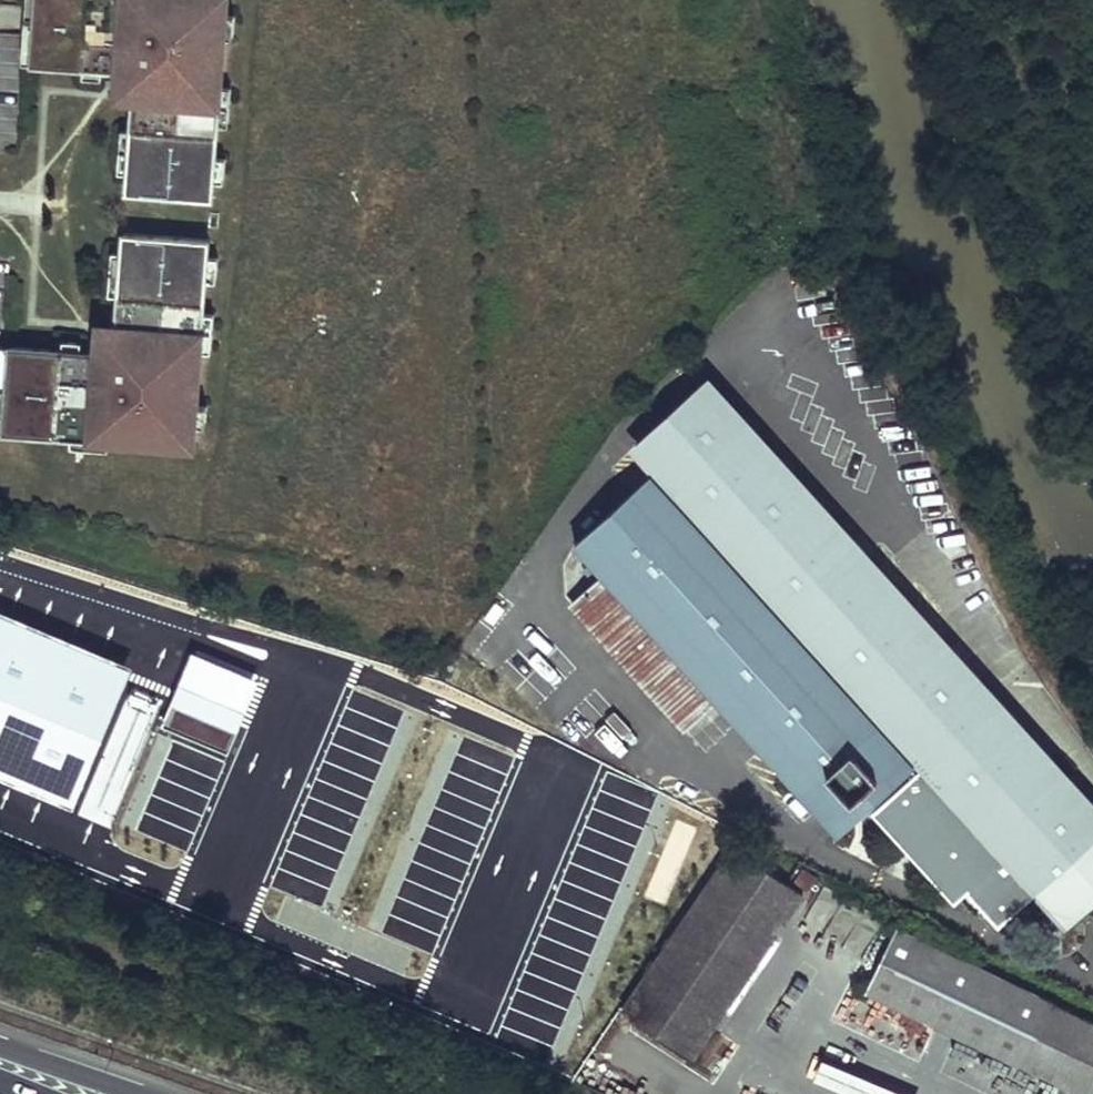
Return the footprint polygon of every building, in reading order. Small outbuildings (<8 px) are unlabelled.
[(22,67),(31,67),(36,0),(27,0),(25,20),(24,36),(22,67)] [(31,67),(83,71),(101,73),(115,74),(120,75),(134,90),(132,104),(130,134),(127,177),(125,196),(211,203),(212,186),(214,162),(217,129),(220,91),(224,40),(226,19),(227,0),(36,0),(31,67)] [(233,42),(234,19),(226,19),(224,40),(233,42)] [(83,71),(82,81),(101,82),(101,73),(83,71)] [(123,94),(123,103),(132,104),(134,90),(120,75),(115,74),(115,83),(123,94)] [(227,130),(230,92),(220,91),(217,129),(227,130)] [(121,133),(117,176),(127,177),(130,134),(121,133)] [(223,186),(224,163),(214,162),(212,186),(223,186)] [(8,349),(2,435),(69,440),(107,443),(191,450),(193,428),(194,409),(199,355),(202,317),(204,285),(206,261),(207,244),(122,237),(120,256),(117,299),(114,329),(113,343),(97,356),(92,356),(79,355),(60,353),(8,349)] [(111,255),(107,299),(117,299),(120,256),(111,255)] [(214,286),(216,262),(206,261),(204,285),(214,286)] [(209,356),(212,318),(202,317),(199,355),(209,356)] [(104,337),(93,346),(92,356),(97,356),(113,343),(114,329),(105,329),(104,337)] [(80,345),(61,343),(60,353),(79,355),(80,345)] [(0,348),(0,435),(2,435),(8,349),(0,348)] [(1083,800),(705,380),(635,442),(658,465),(575,543),(597,567),(582,580),(589,588),(572,603),(687,728),(716,701),(838,832),(904,772),(908,776),(874,808),(957,899),(968,889),(997,922),(1036,887),(1068,922),(1092,900),(1092,791),(1083,800)] [(203,429),(204,410),(194,409),(193,428),(203,429)] [(68,450),(106,454),(107,443),(69,440),(68,450)] [(259,838),(520,948),(567,838),(180,676),(133,785),(216,821),(236,829),(229,844),(252,853),(259,838)] [(612,750),(632,732),(613,711),(593,728),(612,750)] [(622,1008),(694,1053),(801,889),(729,843),(622,1008)] [(898,924),(868,990),(1088,1093),(1092,1093),(1092,1019),(898,924)]
